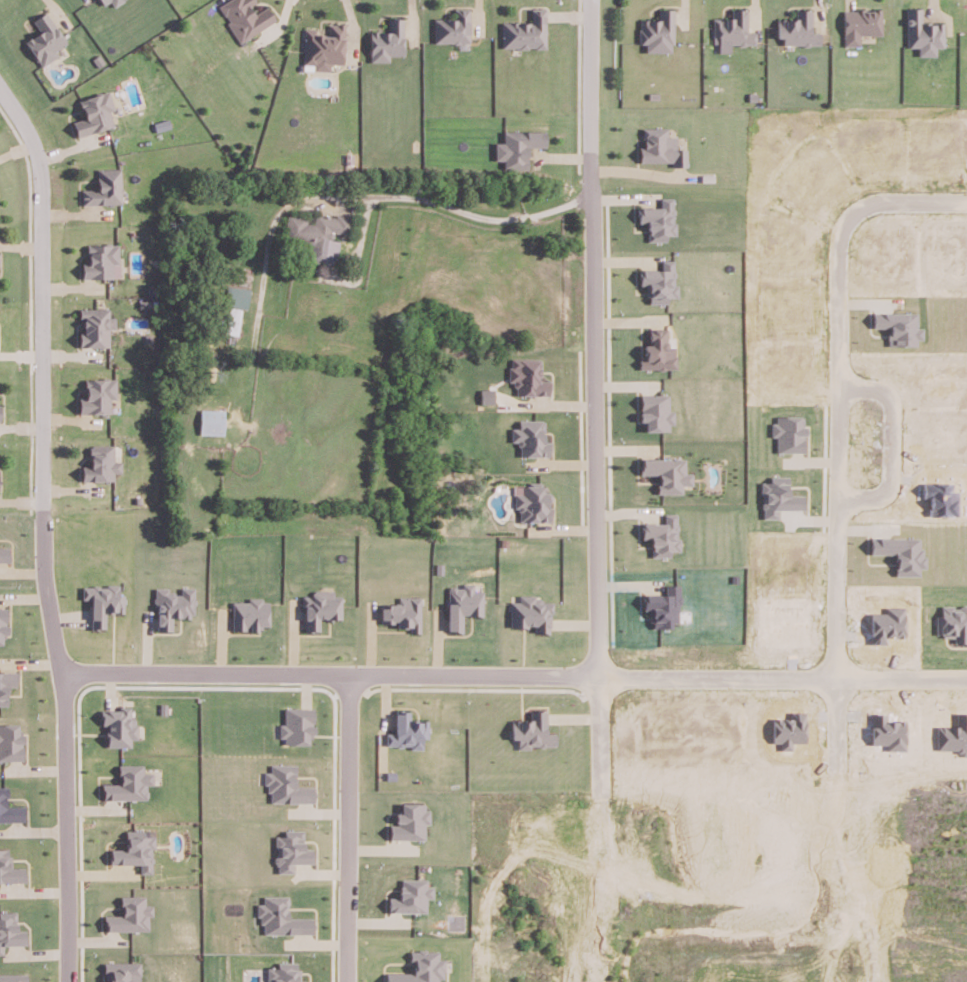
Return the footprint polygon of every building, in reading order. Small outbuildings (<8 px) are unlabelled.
[(267,5),(253,13),(249,5),(256,1),(255,0),(226,0),(218,5),(238,42),(275,21),(267,5)] [(921,8),(906,7),(905,46),(917,47),(916,55),(935,56),(935,46),(943,47),(943,23),(921,22),(921,8)] [(469,8),(454,8),(454,17),(433,18),(433,43),(469,42),(469,8)] [(545,8),(530,8),(530,21),(501,21),(501,48),(545,47),(545,8)] [(672,8),(658,9),(658,19),(638,19),(639,43),(645,43),(645,51),(673,51),(672,8)] [(714,51),(729,52),(730,44),(755,44),(755,31),(745,31),(745,8),(731,8),(731,17),(714,17),(714,51)] [(881,34),(880,8),(842,9),(842,45),(859,45),(858,34),(881,34)] [(782,44),(819,45),(819,32),(809,32),(810,9),(795,9),(794,19),(776,18),(776,37),(782,37),(782,44)] [(58,55),(54,50),(66,42),(45,11),(32,19),(39,30),(24,40),(41,66),(58,55)] [(403,17),(388,17),(388,30),(369,31),(369,61),(390,61),(390,55),(404,55),(403,17)] [(343,63),(344,23),(325,22),(325,30),(303,29),(302,69),(330,70),(330,63),(343,63)] [(113,125),(109,111),(114,109),(108,90),(79,99),(84,117),(72,120),(77,136),(113,125)] [(666,127),(643,127),(643,146),(639,146),(639,161),(671,162),(671,166),(685,166),(686,148),(676,148),(676,135),(666,135),(666,127)] [(545,129),(503,131),(503,141),(494,142),(495,160),(503,159),(503,169),(528,168),(527,146),(546,146),(545,129)] [(97,168),(97,188),(81,189),(81,204),(121,203),(121,168),(97,168)] [(660,207),(638,207),(638,222),(647,222),(647,241),(666,240),(666,235),(674,234),(673,197),(660,197),(660,207)] [(284,240),(311,242),(309,261),(337,263),(339,240),(332,239),(333,232),(348,234),(349,217),(315,214),(314,223),(306,222),(307,216),(286,214),(284,240)] [(82,277),(119,278),(119,243),(88,243),(87,262),(82,262),(82,277)] [(638,269),(638,285),(645,285),(646,303),(666,302),(666,297),(677,297),(676,285),(674,285),(673,259),(660,260),(660,268),(638,269)] [(247,308),(249,287),(226,285),(224,305),(247,308)] [(242,308),(228,306),(224,332),(237,334),(242,308)] [(109,308),(81,307),(81,331),(79,331),(79,346),(109,346),(109,328),(115,328),(115,317),(109,317),(109,308)] [(915,345),(916,338),(921,338),(922,327),(916,327),(916,312),(872,311),(871,327),(886,328),(885,344),(915,345)] [(638,368),(674,368),(674,346),(666,346),(666,327),(648,328),(648,344),(643,344),(644,358),(638,358),(638,368)] [(541,358),(510,357),(509,381),(515,381),(515,394),(550,395),(550,380),(540,380),(541,358)] [(84,378),(91,378),(92,378),(102,378),(103,378),(109,378),(116,378),(116,398),(110,398),(110,412),(78,412),(78,410),(78,396),(86,396),(86,394),(86,384),(84,384),(84,378)] [(481,403),(495,403),(494,388),(481,389),(481,403)] [(672,430),(671,409),(668,409),(667,393),(639,394),(639,421),(643,421),(644,431),(672,430)] [(200,408),(224,409),(223,434),(199,433),(200,408)] [(774,452),(802,451),(802,415),(774,415),(774,422),(769,422),(769,436),(774,436),(774,452)] [(520,455),(550,456),(550,440),(544,440),(544,419),(519,419),(519,427),(511,427),(511,441),(520,441),(520,455)] [(89,445),(92,445),(92,444),(113,443),(113,460),(121,459),(121,471),(113,471),(114,479),(81,480),(81,465),(90,465),(90,453),(89,453),(89,445)] [(657,492),(681,492),(681,484),(690,484),(690,472),(684,472),(684,458),(640,458),(640,474),(656,474),(657,492)] [(803,509),(803,494),(786,494),(786,476),(768,476),(768,481),(759,481),(759,518),(777,518),(777,509),(803,509)] [(551,520),(551,492),(543,492),(543,483),(516,483),(516,521),(551,520)] [(662,522),(640,523),(640,538),(650,538),(650,556),(669,556),(669,550),(676,550),(676,513),(662,513),(662,522)] [(924,537),(871,536),(871,553),(896,553),(896,575),(921,575),(921,567),(923,567),(924,537)] [(8,547),(0,547),(0,561),(9,561),(8,547)] [(448,630),(463,631),(464,615),(483,615),(484,590),(474,590),(474,583),(461,583),(460,586),(449,586),(448,630)] [(125,612),(126,594),(119,594),(119,585),(82,584),(82,599),(92,599),(91,627),(106,628),(106,612),(125,612)] [(678,621),(677,584),(663,584),(663,593),(641,594),(641,610),(649,610),(649,628),(669,627),(669,621),(678,621)] [(174,617),(195,617),(195,587),(181,587),(181,592),(170,592),(170,587),(157,587),(157,630),(174,630),(174,617)] [(341,596),(333,595),(333,590),(312,589),(312,595),(305,595),(304,630),(319,630),(319,618),(341,619),(341,596)] [(421,596),(398,596),(398,603),(388,603),(388,607),(380,608),(381,622),(396,622),(397,627),(410,626),(410,632),(421,632),(421,596)] [(510,627),(534,627),(534,632),(550,632),(551,597),(519,597),(519,600),(511,600),(510,627)] [(234,630),(261,630),(261,625),(269,625),(269,599),(233,600),(234,630)] [(942,635),(956,636),(956,642),(966,642),(966,606),(943,605),(942,635)] [(905,606),(884,606),(884,612),(871,612),(872,643),(888,643),(888,637),(906,637),(905,606)] [(8,705),(8,686),(16,686),(16,671),(0,671),(0,705),(8,705)] [(108,746),(132,746),(132,739),(139,739),(138,716),(132,716),(132,707),(102,708),(103,724),(108,724),(108,746)] [(314,707),(285,707),(285,723),(281,723),(281,744),(309,744),(309,735),(314,735),(314,707)] [(512,719),(512,738),(517,738),(517,746),(555,746),(555,732),(546,732),(546,710),(530,710),(530,719),(512,719)] [(394,732),(387,731),(387,745),(410,745),(410,748),(422,749),(423,738),(428,738),(429,720),(410,719),(410,711),(395,711),(394,732)] [(956,712),(956,726),(936,726),(936,751),(966,751),(966,712),(956,712)] [(904,750),(905,719),(887,719),(887,713),(871,713),(871,743),(886,744),(886,749),(904,750)] [(24,733),(19,733),(18,723),(0,723),(0,760),(24,759),(24,733)] [(104,799),(148,799),(148,784),(154,784),(154,772),(145,772),(145,764),(121,764),(121,783),(104,783),(104,799)] [(314,802),(314,785),(297,785),(297,764),(272,764),(272,771),(268,771),(268,802),(314,802)] [(25,805),(7,805),(7,786),(0,786),(0,821),(25,821),(25,805)] [(389,838),(423,839),(424,823),(427,823),(427,802),(400,802),(400,812),(395,812),(394,824),(389,823),(389,838)] [(314,862),(314,848),(304,848),(304,829),(286,830),(286,835),(276,835),(277,872),(295,872),(295,863),(314,862)] [(140,863),(141,873),(153,872),(153,847),(156,847),(156,830),(127,830),(127,848),(111,849),(112,864),(140,863)] [(25,882),(25,867),(10,867),(10,848),(0,848),(0,882),(25,882)] [(426,912),(426,897),(431,897),(432,885),(425,885),(426,878),(399,878),(399,897),(388,897),(388,911),(426,912)] [(146,895),(122,895),(122,914),(105,915),(106,930),(149,930),(149,915),(153,915),(153,904),(146,905),(146,895)] [(314,933),(314,917),(290,917),(289,895),(264,896),(264,903),(261,903),(261,933),(314,933)] [(25,929),(16,929),(16,911),(0,911),(0,954),(3,953),(3,945),(26,944),(25,929)] [(438,978),(444,979),(444,958),(438,958),(438,950),(410,949),(410,960),(415,960),(414,972),(387,971),(386,981),(438,981),(438,978)] [(141,961),(104,961),(105,981),(141,981),(141,961)] [(307,980),(300,980),(300,961),(279,961),(279,967),(270,967),(270,981),(307,981),(307,980)] [(26,973),(0,974),(0,981),(26,981),(26,973)]
